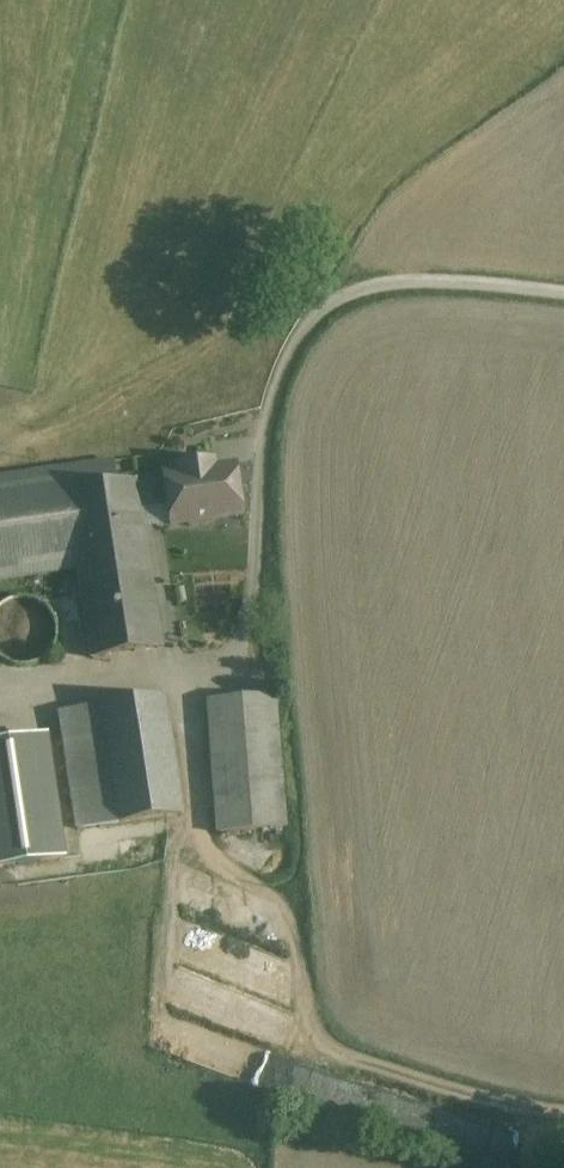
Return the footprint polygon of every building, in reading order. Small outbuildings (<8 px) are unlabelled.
[(0,478),(0,582),(78,570),(66,492),(116,485),(112,461),(0,478)] [(213,462),(179,468),(180,475),(165,477),(165,482),(169,508),(172,526),(186,524),(191,528),(202,526),(206,521),(242,515),(234,466),(214,469),(213,462)] [(116,485),(66,492),(78,570),(92,659),(162,648),(141,511),(137,486),(136,482),(116,485)] [(165,482),(137,486),(141,511),(169,508),(165,482)] [(18,668),(45,649),(42,644),(60,631),(30,590),(0,611),(0,643),(18,668)] [(274,694),(210,700),(220,834),(284,828),(274,694)] [(164,696),(100,706),(118,824),(182,814),(164,696)] [(100,706),(60,712),(78,830),(118,824),(100,706)] [(64,857),(49,733),(0,739),(0,865),(64,857)] [(301,973),(194,928),(180,960),(287,1006),(301,973)] [(156,1054),(293,1090),(300,1063),(163,1028),(156,1054)]
